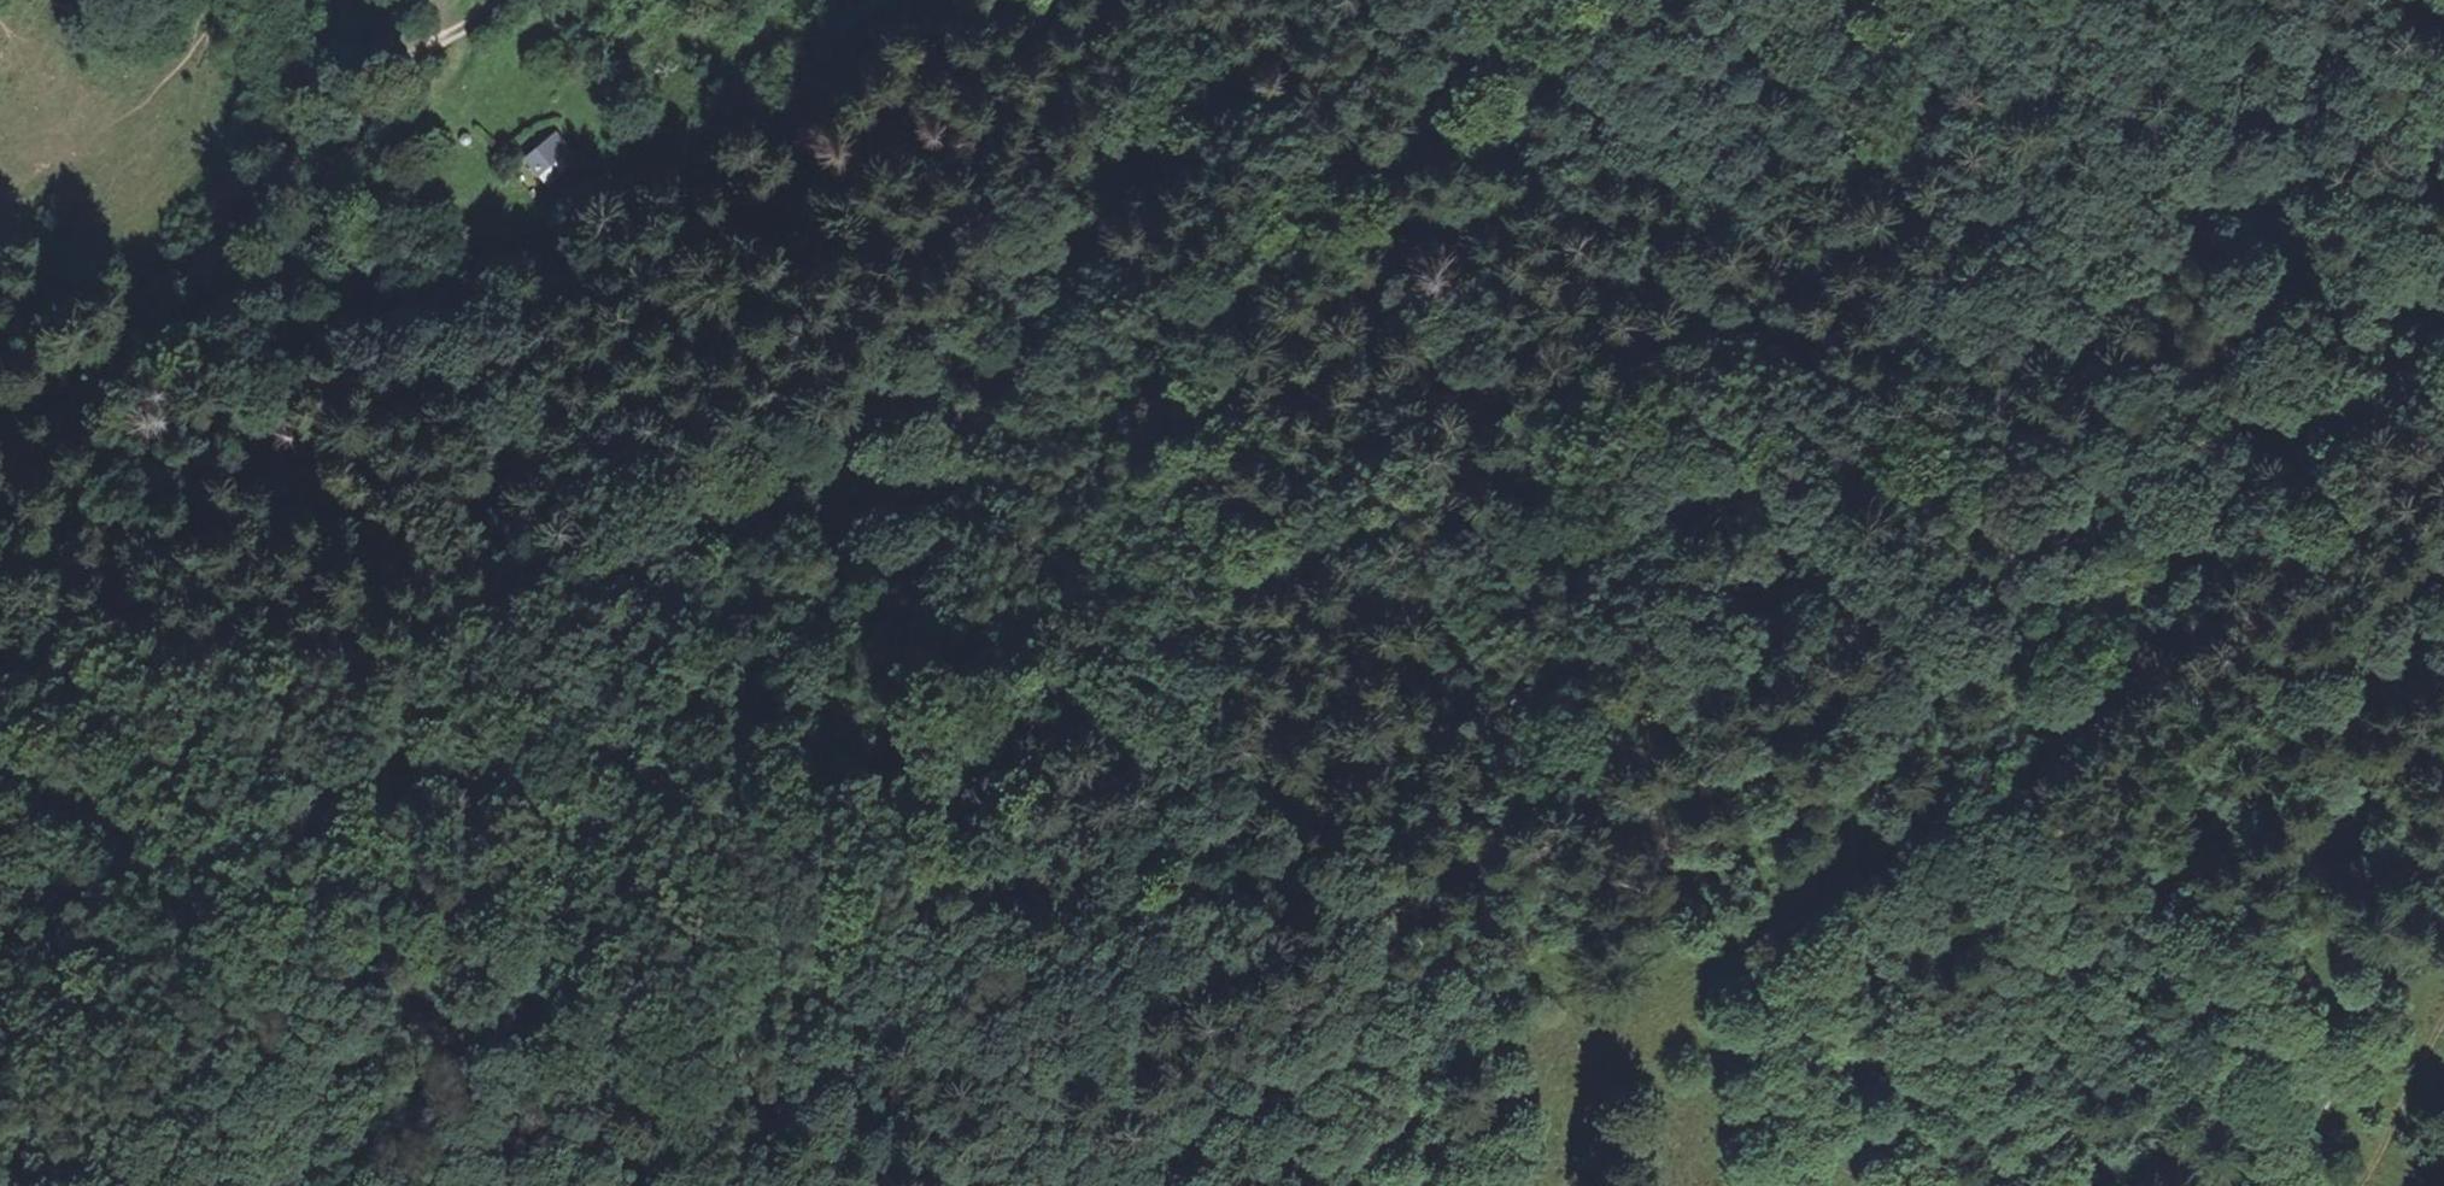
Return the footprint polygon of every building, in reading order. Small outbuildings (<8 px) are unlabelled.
[(517,166),(542,193),(581,155),(556,129),(517,166)]
